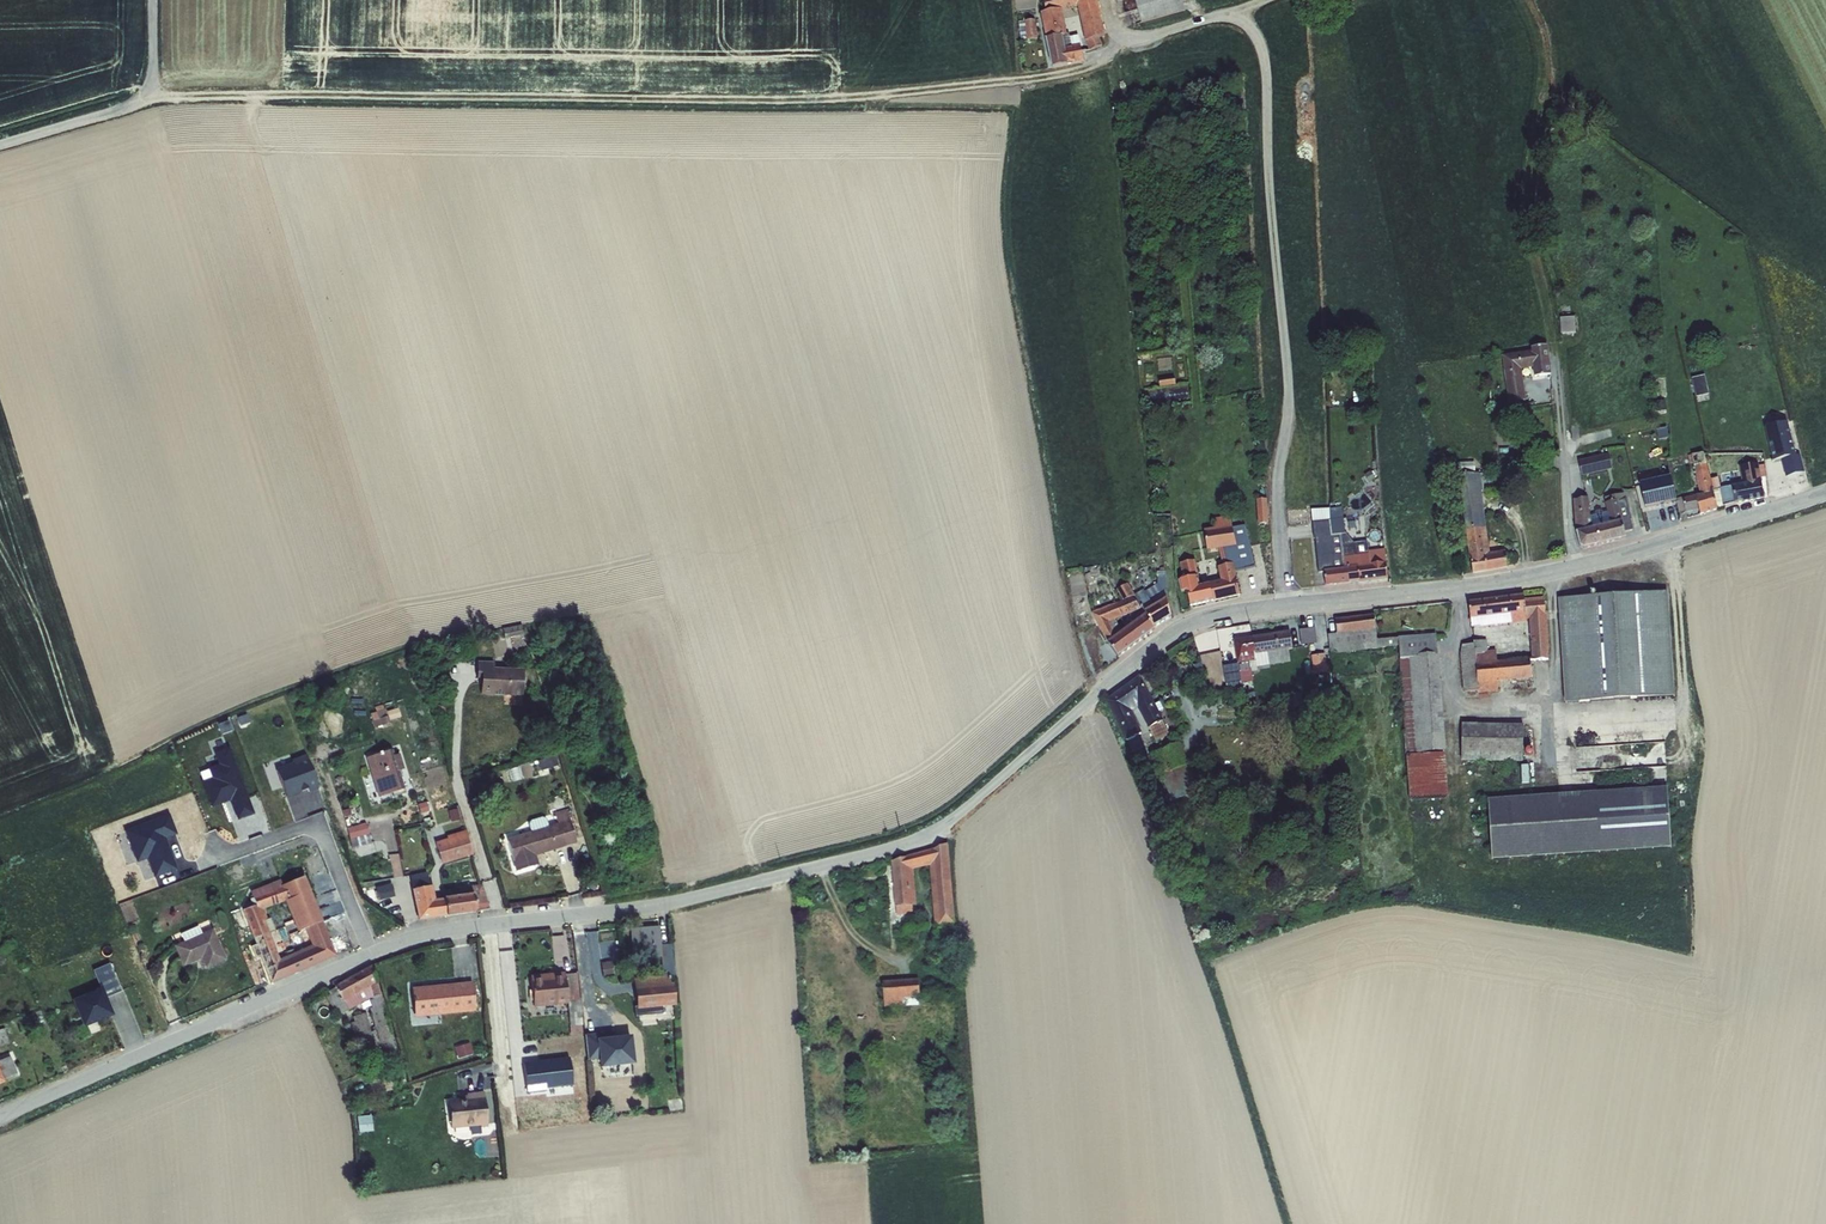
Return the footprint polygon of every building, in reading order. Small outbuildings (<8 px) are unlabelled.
[(1045,14),(1040,15),(1051,70),(1084,63),(1078,36),(1069,37),(1069,34),(1067,35),(1062,11),(1077,8),(1085,44),(1087,43),(1090,51),(1102,47),(1100,38),(1104,37),(1097,0),(1072,0),(1072,4),(1058,6),(1059,0),(1042,0),(1045,14)] [(1140,28),(1184,16),(1180,0),(1132,0),(1140,28)] [(1036,20),(1019,22),(1021,39),(1028,39),(1028,40),(1039,39),(1036,20)] [(1575,320),(1560,321),(1560,336),(1575,336),(1575,320)] [(1531,351),(1502,355),(1509,403),(1526,400),(1521,369),(1533,368),(1534,377),(1552,375),(1548,345),(1531,348),(1531,351)] [(1706,376),(1693,378),(1697,397),(1710,394),(1706,376)] [(1176,377),(1159,379),(1160,387),(1177,385),(1176,377)] [(1788,423),(1765,429),(1774,461),(1782,459),(1787,477),(1794,476),(1805,473),(1801,455),(1797,456),(1788,423)] [(1608,452),(1576,460),(1581,478),(1613,469),(1608,452)] [(1700,495),(1683,498),(1686,513),(1698,510),(1700,515),(1717,510),(1717,509),(1713,491),(1714,491),(1707,464),(1706,464),(1705,453),(1688,455),(1690,463),(1693,463),(1693,466),(1700,495)] [(1477,461),(1457,464),(1457,474),(1469,559),(1471,559),(1473,574),(1508,568),(1505,550),(1490,553),(1481,491),(1484,491),(1482,473),(1478,473),(1477,461)] [(1731,486),(1734,502),(1735,504),(1764,499),(1761,480),(1758,463),(1739,466),(1742,483),(1731,486)] [(1671,475),(1641,482),(1646,506),(1676,500),(1671,475)] [(1713,491),(1717,509),(1723,508),(1723,504),(1734,502),(1731,486),(1719,488),(1714,491),(1713,491)] [(1587,497),(1573,500),(1576,532),(1577,532),(1580,546),(1584,548),(1626,538),(1624,531),(1633,529),(1631,520),(1632,520),(1627,498),(1625,498),(1624,493),(1604,498),(1608,512),(1603,513),(1602,511),(1595,512),(1596,515),(1590,516),(1588,510),(1591,509),(1587,497)] [(1267,499),(1257,500),(1258,524),(1269,524),(1267,499)] [(1327,509),(1312,510),(1319,573),(1323,573),(1325,587),(1337,585),(1363,582),(1360,565),(1355,564),(1352,543),(1345,535),(1342,508),(1327,509)] [(1182,578),(1178,579),(1182,594),(1186,593),(1189,607),(1241,595),(1235,572),(1251,568),(1245,542),(1236,544),(1230,516),(1214,519),(1215,528),(1203,530),(1207,552),(1220,549),(1224,564),(1217,566),(1220,581),(1201,585),(1195,560),(1187,562),(1178,564),(1182,578)] [(1360,565),(1363,582),(1388,579),(1384,549),(1369,551),(1368,541),(1352,543),(1355,564),(1360,565)] [(1148,596),(1135,600),(1141,609),(1144,612),(1146,615),(1154,628),(1171,617),(1166,599),(1166,576),(1157,576),(1159,593),(1150,598),(1148,596)] [(1123,601),(1132,597),(1127,584),(1118,590),(1123,601)] [(1667,591),(1558,598),(1565,703),(1674,696),(1667,591)] [(1474,644),(1459,645),(1463,692),(1479,690),(1480,693),(1499,692),(1498,682),(1533,679),(1532,662),(1551,660),(1546,597),(1525,599),(1524,595),(1466,600),(1468,623),(1472,623),(1472,627),(1526,623),(1526,619),(1529,619),(1531,658),(1498,661),(1497,651),(1488,652),(1487,640),(1474,641),(1474,644)] [(1123,601),(1091,613),(1118,657),(1122,654),(1127,651),(1117,636),(1109,622),(1141,609),(1135,600),(1132,597),(1123,601)] [(1131,626),(1117,636),(1127,651),(1155,630),(1154,628),(1146,615),(1144,612),(1129,620),(1131,626)] [(1336,634),(1328,635),(1330,656),(1399,646),(1400,658),(1407,775),(1408,801),(1425,800),(1447,799),(1446,771),(1440,656),(1435,632),(1377,640),(1374,614),(1334,619),(1336,634)] [(1316,629),(1300,630),(1301,646),(1318,644),(1316,629)] [(1253,637),(1257,667),(1291,662),(1289,649),(1293,649),(1291,631),(1253,637)] [(1257,667),(1253,637),(1233,640),(1237,667),(1225,669),(1228,692),(1236,691),(1237,696),(1251,694),(1249,687),(1243,688),(1242,683),(1253,681),(1252,672),(1258,672),(1257,667)] [(1326,654),(1312,655),(1314,674),(1328,673),(1326,654)] [(493,679),(492,693),(520,695),(520,690),(530,691),(531,670),(502,668),(502,662),(484,661),(483,678),(493,679)] [(1131,683),(1106,701),(1125,741),(1142,733),(1132,712),(1137,709),(1140,714),(1148,728),(1149,728),(1156,741),(1170,735),(1163,720),(1149,693),(1158,687),(1149,672),(1141,677),(1140,676),(1131,683)] [(382,716),(384,723),(396,719),(394,712),(382,716)] [(1462,725),(1461,762),(1523,763),(1524,726),(1462,725)] [(203,779),(211,806),(232,800),(237,818),(254,813),(234,745),(215,750),(219,763),(209,766),(212,776),(203,779)] [(375,767),(385,801),(413,793),(407,773),(412,772),(407,755),(402,757),(400,752),(380,758),(382,765),(375,767)] [(287,795),(319,784),(309,756),(277,768),(287,795)] [(372,760),(375,767),(382,765),(380,758),(372,760)] [(1165,778),(1174,799),(1197,789),(1188,768),(1165,778)] [(1551,795),(1487,798),(1491,860),(1552,856),(1670,849),(1666,787),(1551,795)] [(358,807),(342,812),(348,831),(364,826),(358,807)] [(514,838),(524,869),(547,862),(544,851),(583,838),(577,818),(514,838)] [(364,826),(348,831),(353,848),(372,843),(366,825),(364,826)] [(431,840),(438,864),(447,862),(440,842),(468,835),(466,830),(431,840)] [(440,842),(447,862),(474,854),(468,835),(440,842)] [(916,851),(900,856),(906,901),(920,900),(918,885),(925,885),(924,880),(918,880),(916,867),(940,860),(945,919),(959,917),(955,858),(949,845),(916,855),(916,851)] [(243,907),(246,906),(259,940),(255,942),(260,954),(266,951),(276,978),(339,953),(304,864),(290,870),(293,877),(274,885),(272,878),(237,891),(243,907)] [(407,871),(416,922),(433,919),(430,903),(440,901),(443,917),(490,908),(483,885),(430,895),(425,868),(407,871)] [(376,886),(380,898),(396,894),(393,881),(376,886)] [(440,901),(430,903),(433,919),(443,917),(440,901)] [(923,921),(912,923),(914,938),(922,937),(921,931),(924,931),(923,921)] [(176,945),(183,963),(209,952),(213,960),(231,952),(220,926),(207,932),(204,924),(186,931),(189,939),(176,945)] [(669,933),(650,934),(652,964),(664,963),(665,973),(675,973),(680,972),(677,948),(669,948),(669,933)] [(232,955),(231,952),(213,960),(214,963),(232,955)] [(615,958),(605,960),(608,975),(618,973),(615,958)] [(376,967),(328,993),(339,1012),(365,998),(369,1007),(376,1031),(395,1026),(376,967)] [(118,994),(107,968),(91,974),(98,993),(102,1001),(118,994)] [(566,975),(565,971),(551,972),(551,977),(530,979),(532,1004),(568,1001),(566,975)] [(583,1032),(576,973),(566,975),(568,1001),(572,1033),(583,1032)] [(675,982),(675,973),(665,973),(642,975),(642,984),(641,984),(642,1003),(678,1000),(677,981),(675,982)] [(924,976),(889,979),(891,1007),(926,1004),(924,976)] [(478,979),(454,982),(457,1010),(482,1008),(478,979)] [(454,982),(418,986),(421,1014),(457,1010),(454,982)] [(102,1001),(98,993),(72,1004),(82,1028),(108,1017),(102,1001)] [(614,1013),(611,994),(601,995),(604,1015),(614,1013)] [(369,1007),(351,1013),(359,1037),(376,1031),(369,1007)] [(395,1026),(376,1031),(393,1086),(412,1080),(395,1026)] [(633,1036),(600,1037),(602,1076),(635,1075),(633,1036)] [(590,1043),(590,1054),(600,1054),(599,1043),(590,1043)] [(473,1044),(461,1047),(463,1056),(475,1052),(473,1044)] [(7,1086),(5,1082),(21,1075),(17,1064),(19,1063),(16,1056),(0,1063),(0,1088),(7,1086)] [(469,1094),(467,1094),(469,1119),(484,1117),(484,1122),(493,1121),(489,1085),(469,1088),(469,1094)] [(467,1094),(453,1095),(455,1120),(469,1119),(467,1094)] [(359,1115),(360,1131),(374,1129),(373,1113),(359,1115)]
